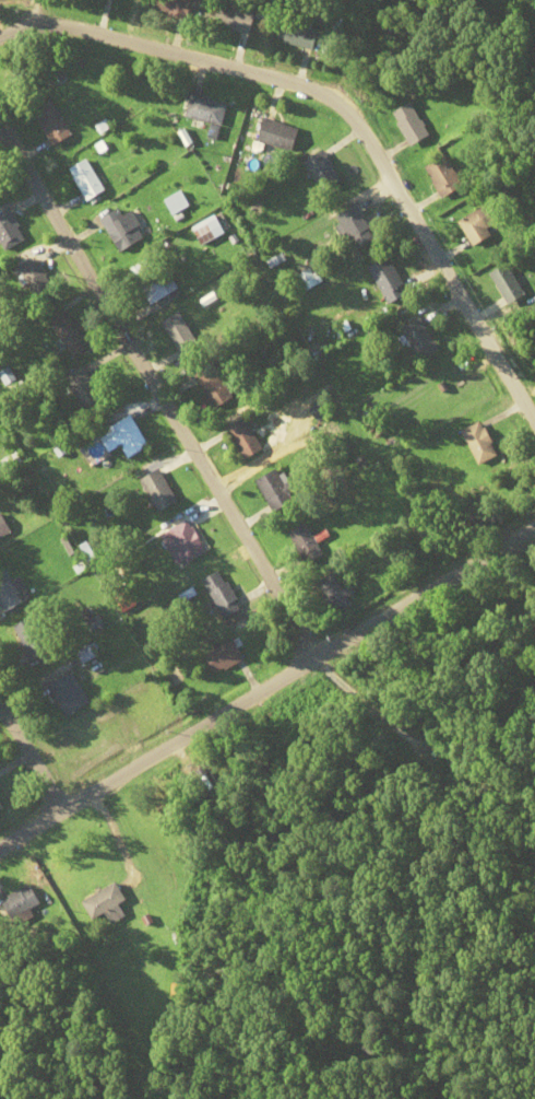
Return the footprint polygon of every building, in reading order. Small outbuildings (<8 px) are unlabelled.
[(153,15),(193,15),(193,0),(153,0),(153,15)] [(216,24),(252,35),(258,16),(222,4),(216,24)] [(280,39),(315,52),(321,33),(286,21),(280,39)] [(223,126),(228,104),(192,95),(186,117),(223,126)] [(72,135),(52,101),(33,112),(53,146),(72,135)] [(396,112),(413,147),(433,137),(416,102),(396,112)] [(301,128),(267,119),(261,143),(295,152),(301,128)] [(305,164),(324,194),(344,181),(324,151),(305,164)] [(444,199),(467,188),(451,156),(428,167),(444,199)] [(89,201),(106,189),(86,159),(69,171),(89,201)] [(173,216),(190,206),(181,191),(164,201),(173,216)] [(358,251),(378,240),(359,206),(339,217),(358,251)] [(493,229),(500,225),(489,206),(461,223),(476,248),(496,235),(493,229)] [(11,207),(0,212),(0,245),(2,251),(25,241),(11,207)] [(101,219),(122,252),(138,242),(118,209),(101,219)] [(227,233),(216,214),(190,230),(201,248),(227,233)] [(38,301),(54,291),(35,258),(18,268),(38,301)] [(410,295),(390,258),(369,269),(389,306),(410,295)] [(170,291),(142,263),(128,277),(156,304),(170,291)] [(492,275),(511,306),(528,296),(509,264),(492,275)] [(163,323),(183,359),(200,349),(180,313),(163,323)] [(402,331),(421,363),(441,351),(422,319),(402,331)] [(233,400),(216,365),(195,376),(212,410),(233,400)] [(65,378),(83,411),(105,400),(87,367),(65,378)] [(227,428),(245,460),(262,450),(244,418),(227,428)] [(120,447),(126,459),(147,448),(132,419),(100,435),(109,453),(120,447)] [(462,431),(480,465),(500,455),(482,421),(462,431)] [(294,501),(277,470),(255,481),(271,513),(294,501)] [(157,513),(177,502),(161,474),(141,485),(157,513)] [(0,515),(0,541),(11,534),(0,515)] [(204,551),(186,520),(158,536),(177,568),(204,551)] [(324,556),(306,523),(287,534),(305,566),(324,556)] [(242,609),(221,570),(203,580),(224,619),(242,609)] [(335,571),(317,582),(335,615),(353,605),(335,571)] [(9,581),(6,573),(0,575),(0,611),(28,602),(20,578),(9,581)] [(244,661),(235,640),(205,654),(215,674),(244,661)] [(90,703),(70,671),(48,686),(68,717),(90,703)] [(82,903),(92,921),(104,914),(110,925),(123,917),(116,905),(125,900),(115,883),(82,903)] [(37,900),(25,888),(5,908),(17,920),(37,900)]
